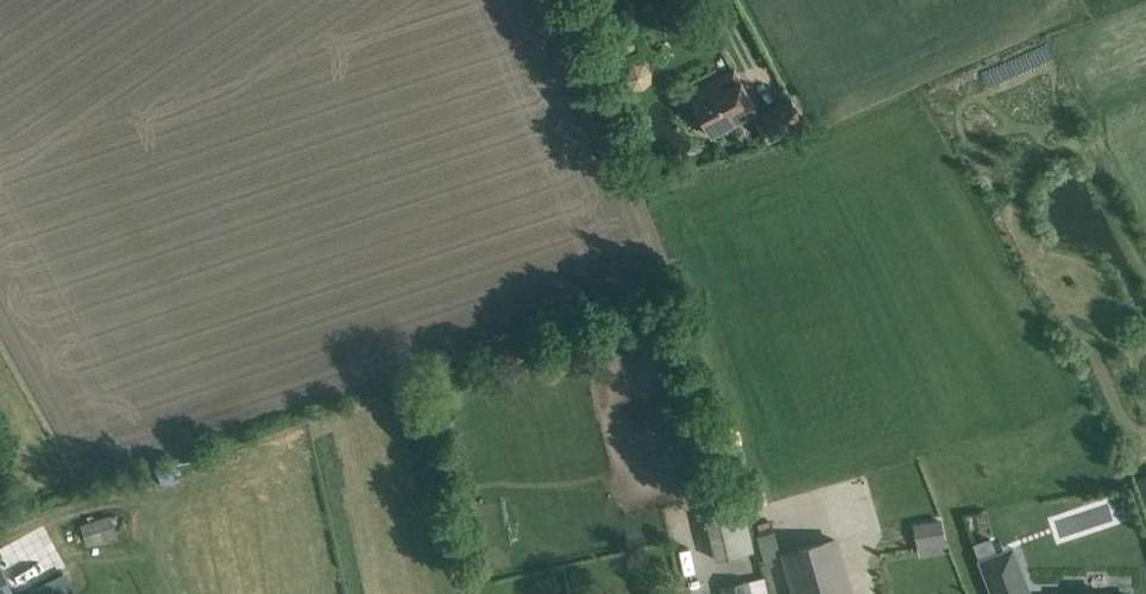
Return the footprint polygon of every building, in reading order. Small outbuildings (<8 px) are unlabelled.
[(702,94),(691,100),(711,136),(757,111),(741,81),(735,69),(717,78),(699,88),(702,94)] [(804,124),(789,96),(753,115),(768,142),(804,124)] [(1136,478),(1137,480),(1145,507),(1145,475),(1136,478)] [(754,549),(746,511),(708,519),(716,558),(754,549)] [(87,545),(117,536),(111,514),(80,524),(87,545)] [(942,520),(916,525),(920,546),(946,541),(942,520)] [(764,557),(781,554),(776,530),(759,533),(764,557)] [(783,551),(796,593),(850,593),(833,536),(783,551)] [(1004,575),(996,554),(979,560),(992,593),(1030,593),(1021,568),(1004,575)] [(0,568),(0,593),(14,593),(0,568)] [(724,585),(726,593),(769,593),(765,575),(753,578),(724,585)] [(44,582),(22,593),(50,593),(44,582)]
